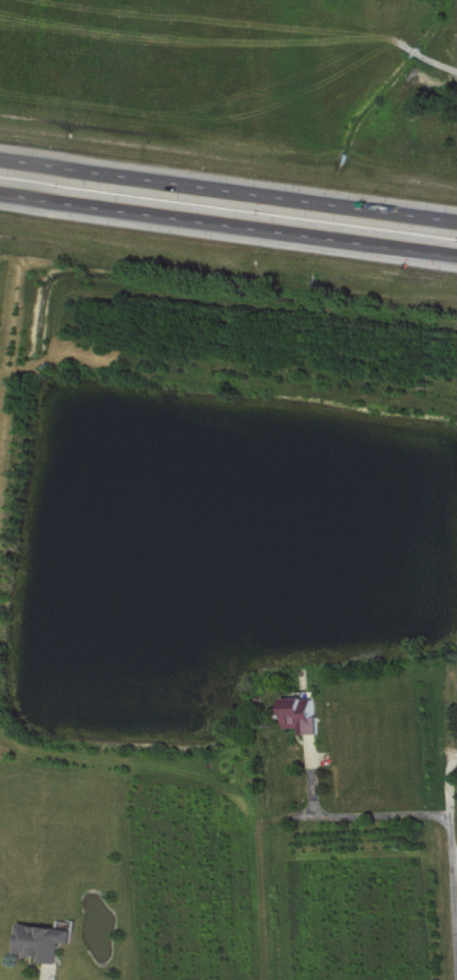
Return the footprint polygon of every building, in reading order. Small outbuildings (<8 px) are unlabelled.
[(287,696),(288,726),(298,726),(302,726),(302,732),(311,732),(319,732),(319,715),(316,715),(315,697),(307,697),(307,696),(287,696)] [(22,921),(18,951),(29,953),(29,955),(32,956),(35,956),(36,953),(43,955),(42,960),(53,962),(61,963),(64,940),(72,942),(74,929),(46,925),(46,926),(34,924),(34,923),(22,921)]
